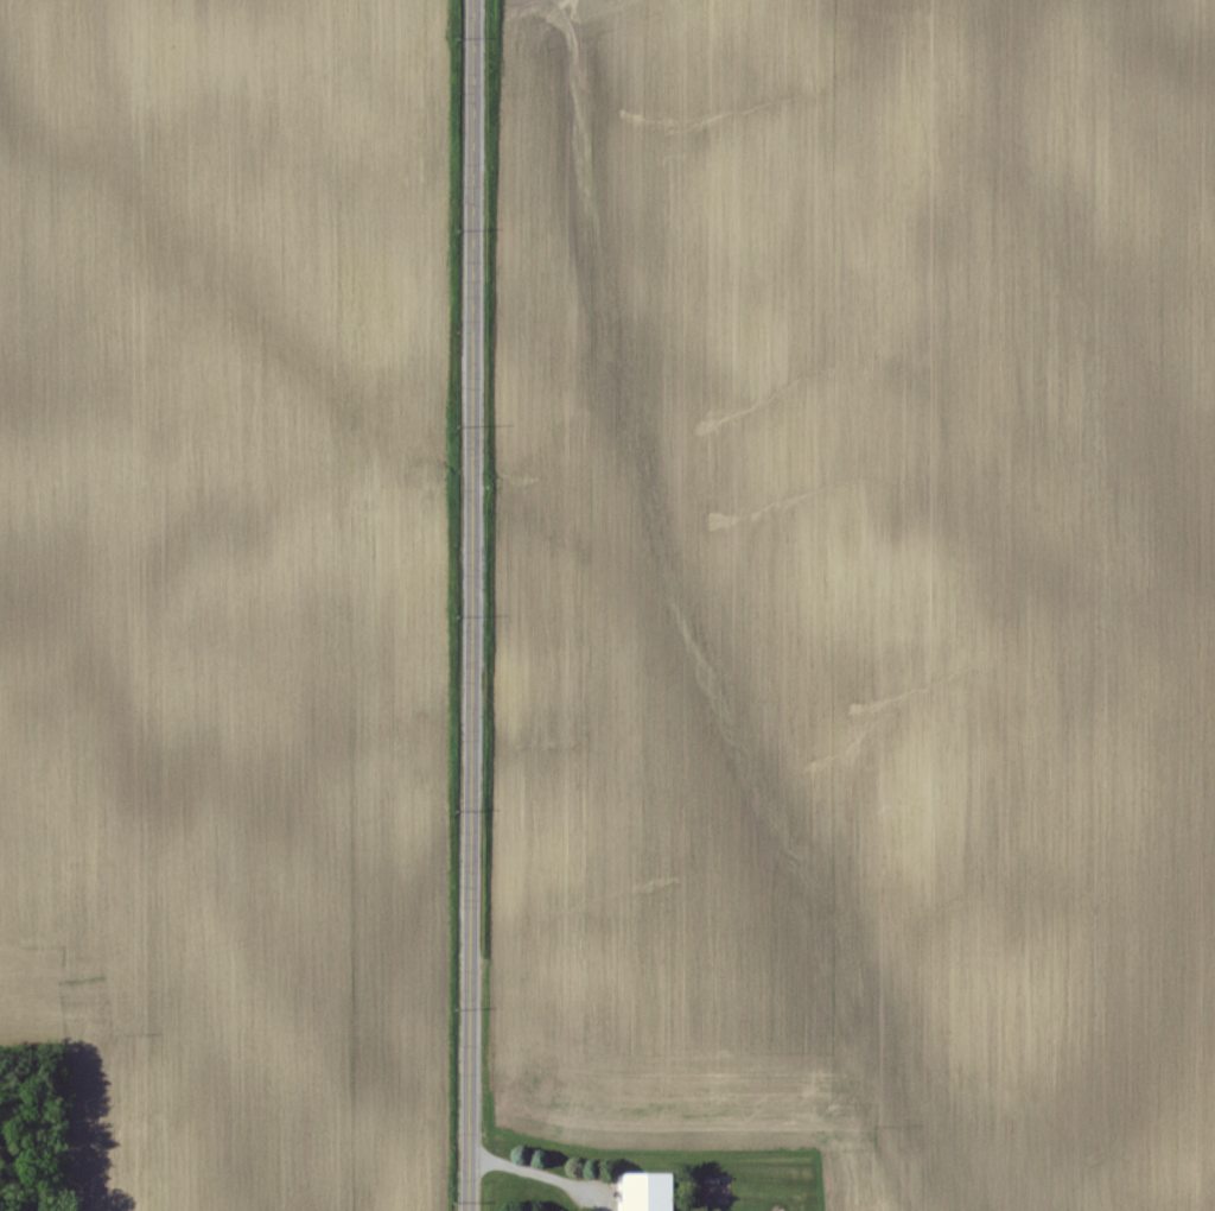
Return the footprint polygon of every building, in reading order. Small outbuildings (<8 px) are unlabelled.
[(621,1210),(672,1210),(672,1174),(621,1173),(621,1210)]
